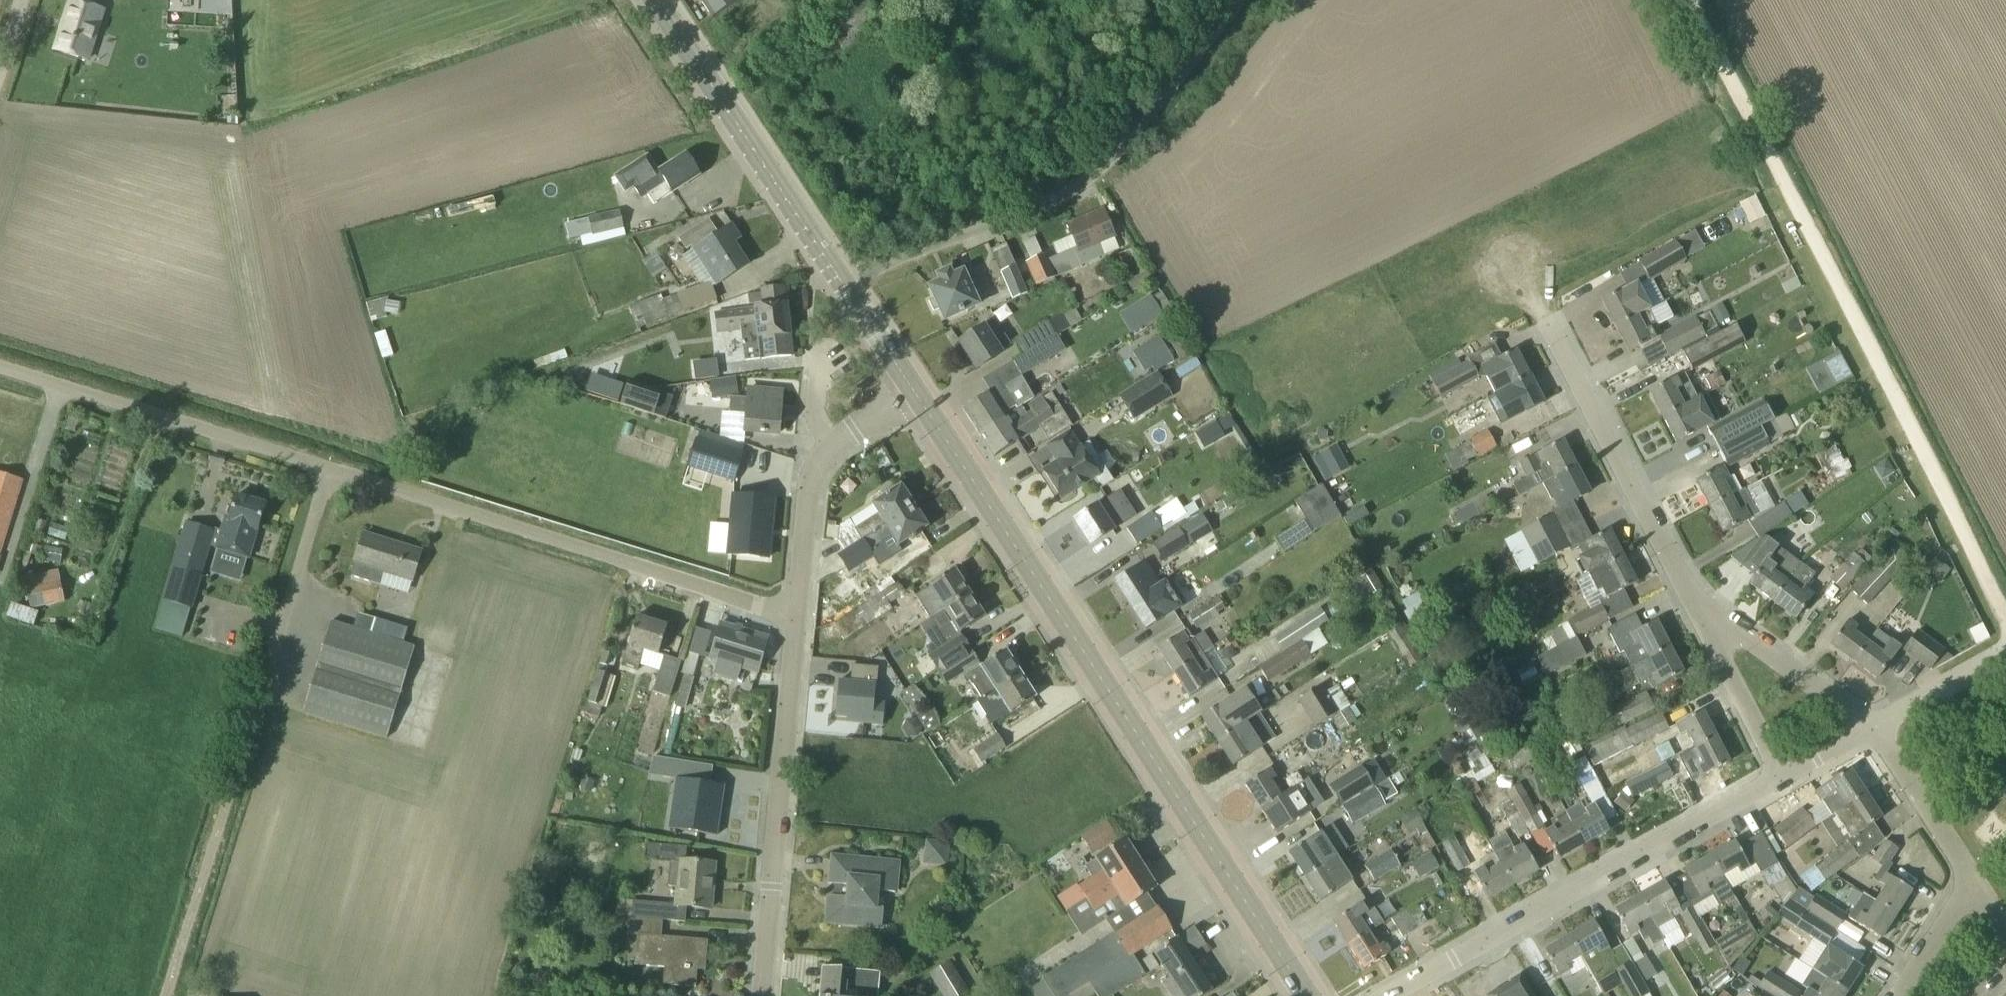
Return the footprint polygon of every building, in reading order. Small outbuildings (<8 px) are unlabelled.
[(56,49),(88,59),(102,8),(73,0),(70,0),(56,49)] [(712,17),(736,0),(700,0),(712,17)] [(653,205),(699,175),(685,153),(657,171),(647,155),(614,176),(625,192),(634,187),(641,198),(647,194),(653,205)] [(1753,223),(1770,215),(1760,193),(1743,201),(1753,223)] [(620,210),(588,218),(589,223),(584,224),(586,234),(592,233),(592,236),(624,228),(620,210)] [(1110,228),(1102,210),(1068,225),(1077,248),(1048,261),(1045,254),(1027,262),(1037,285),(1067,272),(1067,271),(1100,257),(1097,251),(1102,249),(1099,243),(1114,237),(1110,228)] [(638,329),(684,312),(716,300),(711,287),(715,284),(716,285),(731,275),(748,264),(734,242),(740,238),(731,224),(715,235),(693,250),(699,259),(688,265),(701,286),(663,301),(661,294),(629,306),(638,329)] [(1641,262),(1650,276),(1652,280),(1686,261),(1685,259),(1704,248),(1695,230),(1675,242),(1641,262)] [(1002,271),(1018,263),(1007,242),(991,250),(1002,271)] [(1027,293),(1015,266),(1001,272),(1013,299),(1027,293)] [(975,292),(979,290),(974,280),(968,283),(963,271),(929,286),(935,298),(928,301),(933,311),(939,308),(945,320),(959,313),(980,304),(975,292)] [(1620,292),(1602,301),(1608,313),(1607,316),(1611,323),(1613,323),(1615,326),(1663,301),(1652,280),(1650,276),(1629,287),(1620,292)] [(761,360),(772,358),(791,356),(789,335),(786,303),(785,303),(783,286),(762,289),(764,306),(755,307),(755,308),(723,312),(725,329),(740,327),(744,361),(761,359),(761,360)] [(1150,295),(1130,307),(1142,327),(1162,315),(1150,295)] [(1615,326),(1628,352),(1655,338),(1655,337),(1659,335),(1661,334),(1656,325),(1672,317),(1665,302),(1664,302),(1663,301),(1615,326)] [(1670,356),(1692,345),(1706,338),(1705,336),(1717,330),(1707,312),(1696,318),(1695,316),(1661,334),(1659,335),(1670,356)] [(1014,341),(1022,355),(1056,335),(1070,327),(1062,313),(1048,321),(1014,341)] [(1193,352),(1170,313),(1158,321),(1180,360),(1193,352)] [(1735,325),(1682,352),(1692,371),(1745,343),(1735,325)] [(993,358),(1001,353),(1000,352),(1011,345),(1004,335),(993,342),(983,326),(959,342),(977,369),(993,358)] [(1022,355),(991,374),(1003,392),(994,398),(990,391),(979,398),(962,409),(978,433),(1033,397),(1021,376),(1065,350),(1056,335),(1022,355)] [(1159,337),(1140,349),(1153,370),(1156,374),(1174,363),(1159,337)] [(1516,350),(1481,368),(1495,394),(1508,387),(1529,376),(1516,350)] [(1839,351),(1822,360),(1836,386),(1853,377),(1839,351)] [(717,359),(693,362),(695,380),(719,377),(717,359)] [(1452,371),(1431,381),(1431,382),(1440,397),(1441,398),(1477,378),(1478,378),(1469,361),(1469,362),(1452,371)] [(591,373),(586,391),(618,401),(623,384),(591,373)] [(742,389),(737,373),(712,381),(717,397),(742,389)] [(1158,373),(1119,397),(1135,422),(1174,398),(1158,373)] [(1683,406),(1698,398),(1697,398),(1684,373),(1649,391),(1662,417),(1683,406)] [(1495,394),(1486,398),(1500,424),(1512,418),(1525,411),(1542,402),(1529,376),(1508,387),(1495,394)] [(1701,378),(1691,383),(1698,397),(1708,392),(1701,378)] [(653,415),(661,393),(628,382),(620,404),(653,415)] [(730,397),(729,413),(746,415),(745,431),(758,432),(778,434),(778,433),(783,430),(784,419),(779,415),(781,392),(761,390),(748,389),(747,398),(730,396),(730,397)] [(978,433),(993,457),(1040,427),(1048,441),(1072,426),(1051,392),(1028,406),(1031,411),(1027,414),(1022,406),(1034,398),(1033,397),(978,433)] [(1662,417),(1675,442),(1720,419),(1713,406),(1705,410),(1698,397),(1697,398),(1698,398),(1683,406),(1662,417)] [(1763,401),(1708,429),(1718,448),(1759,427),(1773,420),(1763,401)] [(1456,438),(1486,425),(1477,404),(1447,417),(1456,438)] [(1759,427),(1718,448),(1727,467),(1769,445),(1759,427)] [(1797,446),(1807,441),(1800,427),(1790,431),(1797,446)] [(1496,447),(1486,429),(1468,439),(1470,443),(1460,448),(1467,461),(1477,456),(1477,457),(1496,447)] [(1057,462),(1043,470),(1061,499),(1078,488),(1095,478),(1100,487),(1113,479),(1108,471),(1114,463),(1106,451),(1099,456),(1089,441),(1080,447),(1070,431),(1064,435),(1047,446),(1057,462)] [(742,454),(696,439),(688,466),(733,481),(742,454)] [(1576,466),(1562,440),(1518,463),(1525,477),(1536,472),(1542,484),(1576,466)] [(1337,447),(1321,456),(1333,478),(1349,470),(1337,447)] [(1886,462),(1874,470),(1880,479),(1885,479),(1893,474),(1886,462)] [(1542,484),(1550,500),(1553,498),(1558,508),(1589,492),(1576,466),(1542,484)] [(1244,498),(1277,478),(1271,468),(1238,488),(1244,498)] [(1709,507),(1739,491),(1731,476),(1728,478),(1723,468),(1696,482),(1709,507)] [(23,480),(0,473),(0,554),(23,480)] [(1709,507),(1722,533),(1746,520),(1758,538),(1814,500),(1806,487),(1778,506),(1775,509),(1760,481),(1744,489),(1739,491),(1709,507)] [(1294,500),(1313,532),(1341,517),(1322,484),(1294,500)] [(844,551),(914,506),(909,497),(910,494),(907,489),(903,489),(901,485),(872,504),(878,513),(855,528),(849,519),(839,526),(827,524),(825,537),(837,539),(837,540),(844,551)] [(734,495),(728,555),(768,558),(773,499),(734,495)] [(225,519),(216,548),(248,558),(264,504),(236,496),(228,520),(225,519)] [(1462,524),(1492,508),(1486,497),(1456,513),(1462,524)] [(1096,505),(1091,508),(1074,519),(1090,544),(1107,533),(1123,523),(1126,528),(1136,543),(1150,534),(1152,537),(1199,511),(1193,501),(1184,506),(1181,509),(1175,500),(1152,513),(1151,512),(1134,523),(1122,504),(1114,509),(1107,498),(1096,506),(1096,505)] [(892,537),(898,546),(910,537),(927,526),(925,523),(926,520),(923,514),(920,514),(914,506),(844,551),(838,555),(848,571),(865,560),(872,556),(873,555),(871,551),(892,537)] [(1811,529),(1819,514),(1808,507),(1799,522),(1811,529)] [(1212,531),(1202,514),(1153,543),(1163,559),(1212,531)] [(1529,548),(1560,532),(1552,515),(1520,532),(1529,548)] [(186,523),(163,601),(191,609),(214,531),(186,523)] [(1609,531),(1578,547),(1583,556),(1573,561),(1582,578),(1588,575),(1622,557),(1609,531)] [(1536,563),(1568,547),(1560,532),(1529,548),(1536,563)] [(415,571),(420,552),(363,534),(351,576),(380,585),(384,571),(412,580),(415,571)] [(1752,549),(1740,565),(1751,573),(1755,576),(1749,584),(1772,601),(1800,563),(1763,535),(1752,549)] [(1910,557),(1894,542),(1883,553),(1886,555),(1876,566),(1874,563),(1850,589),(1866,604),(1910,557)] [(1871,558),(1860,548),(1855,554),(1853,553),(1829,580),(1841,591),(1871,558)] [(1218,550),(1206,557),(1214,570),(1226,563),(1218,550)] [(1772,601),(1795,618),(1807,602),(1813,594),(1804,587),(1823,564),(1810,554),(1802,564),(1800,563),(1772,601)] [(1605,598),(1636,583),(1622,557),(1588,575),(1596,590),(1600,588),(1605,598)] [(1158,585),(1149,571),(1142,561),(1130,569),(1113,580),(1129,605),(1158,585)] [(30,609),(65,602),(58,568),(25,575),(27,582),(24,582),(30,609)] [(969,593),(954,570),(937,581),(929,586),(929,587),(915,596),(930,618),(969,593)] [(1169,578),(1158,585),(1129,605),(1145,629),(1162,618),(1185,603),(1169,578)] [(843,640),(860,629),(891,608),(887,603),(904,592),(897,582),(833,624),(843,640)] [(1459,590),(1448,595),(1455,610),(1466,604),(1459,590)] [(958,633),(959,632),(959,633),(967,627),(984,617),(969,593),(930,618),(944,642),(928,652),(931,655),(928,657),(936,669),(955,658),(968,649),(958,633)] [(1224,608),(1217,597),(1188,615),(1196,628),(1218,615),(1217,613),(1224,608)] [(1528,639),(1537,657),(1575,637),(1574,635),(1608,619),(1609,619),(1609,618),(1607,618),(1599,602),(1601,601),(1600,600),(1589,606),(1590,609),(1571,619),(1572,621),(1568,623),(1544,635),(1546,640),(1538,644),(1534,636),(1528,639)] [(1319,629),(1322,627),(1322,626),(1328,622),(1327,619),(1341,610),(1335,601),(1321,610),(1319,607),(1273,637),(1282,652),(1319,629)] [(1616,674),(1669,647),(1655,621),(1642,628),(1635,614),(1609,627),(1612,633),(1609,634),(1619,653),(1623,652),(1630,666),(1616,673),(1616,674)] [(658,654),(660,645),(666,626),(636,616),(630,635),(627,644),(628,645),(622,664),(638,669),(644,650),(658,654)] [(1867,642),(1853,632),(1857,627),(1848,620),(1830,644),(1853,661),(1867,642)] [(386,738),(392,719),(414,647),(330,622),(302,713),(386,738)] [(718,661),(714,673),(736,680),(740,668),(757,673),(768,638),(719,623),(713,642),(710,658),(718,661)] [(1424,657),(1403,623),(1388,632),(1409,665),(1424,657)] [(709,633),(695,628),(689,650),(699,654),(703,655),(709,633)] [(1319,629),(1282,652),(1259,668),(1268,682),(1310,655),(1309,653),(1327,642),(1319,629)] [(1853,661),(1876,678),(1899,647),(1877,629),(1867,642),(1853,661)] [(1173,673),(1214,647),(1203,630),(1192,638),(1186,630),(1157,648),(1173,673)] [(1953,658),(1917,631),(1903,650),(1931,670),(1953,658)] [(1575,637),(1537,657),(1546,674),(1584,655),(1575,637)] [(1173,673),(1189,697),(1218,678),(1217,677),(1228,670),(1214,647),(1173,673)] [(1616,674),(1624,690),(1646,678),(1652,688),(1682,673),(1669,647),(1616,674)] [(968,649),(955,658),(936,669),(944,683),(977,664),(968,649)] [(676,707),(681,709),(685,710),(694,677),(693,677),(699,654),(689,650),(687,650),(681,673),(685,674),(676,707)] [(1020,674),(1005,650),(988,661),(980,667),(981,667),(966,676),(980,698),(976,701),(977,701),(1020,674)] [(597,672),(588,702),(589,702),(586,713),(599,717),(602,706),(604,707),(613,677),(609,675),(612,667),(613,667),(616,655),(603,652),(597,672)] [(653,692),(661,695),(670,697),(671,693),(677,674),(681,661),(664,656),(653,692)] [(838,681),(835,716),(845,717),(845,722),(857,723),(882,725),(884,704),(873,703),(875,685),(876,686),(878,667),(852,665),(850,682),(838,681)] [(977,701),(992,724),(1010,713),(1018,708),(1035,697),(1020,674),(977,701)] [(1321,684),(1297,700),(1314,727),(1317,726),(1331,718),(1331,717),(1338,713),(1339,712),(1326,691),(1321,684)] [(1260,713),(1244,688),(1201,716),(1217,741),(1260,713)] [(1579,746),(1654,708),(1645,691),(1570,729),(1574,736),(1579,746)] [(1615,691),(1604,697),(1608,705),(1619,699),(1615,691)] [(1694,747),(1715,736),(1702,711),(1684,720),(1675,725),(1681,735),(1686,732),(1694,747)] [(1660,712),(1626,730),(1624,726),(1583,747),(1593,766),(1668,727),(1660,712)] [(1217,741),(1232,765),(1249,755),(1275,737),(1260,713),(1217,741)] [(973,749),(981,763),(1006,748),(997,734),(973,749)] [(1715,736),(1694,747),(1684,752),(1693,768),(1697,766),(1702,776),(1729,762),(1715,736)] [(1573,737),(1560,744),(1568,759),(1581,751),(1573,737)] [(1667,760),(1678,754),(1672,741),(1660,746),(1667,760)] [(654,757),(648,775),(683,781),(686,762),(654,757)] [(1341,805),(1355,797),(1386,780),(1374,758),(1329,784),(1341,805)] [(1260,809),(1280,796),(1270,781),(1280,775),(1274,765),(1261,773),(1245,784),(1260,809)] [(1831,816),(1833,814),(1845,806),(1865,793),(1849,769),(1815,792),(1821,802),(1821,801),(1831,816)] [(1652,770),(1625,784),(1632,798),(1659,784),(1652,770)] [(1355,797),(1341,805),(1352,824),(1386,805),(1383,801),(1398,793),(1389,778),(1386,780),(1355,797)] [(684,809),(671,807),(668,829),(716,836),(723,785),(688,780),(688,782),(684,809)] [(1260,809),(1276,833),(1311,811),(1295,786),(1280,796),(1260,809)] [(1833,814),(1849,838),(1881,817),(1865,793),(1845,806),(1833,814)] [(1583,844),(1608,830),(1598,813),(1593,803),(1583,808),(1580,803),(1565,812),(1571,822),(1583,844)] [(1502,809),(1517,839),(1529,833),(1512,804),(1502,809)] [(1520,814),(1531,835),(1545,827),(1533,806),(1520,814)] [(1816,826),(1802,807),(1777,827),(1774,830),(1787,847),(1816,826)] [(1571,822),(1556,831),(1553,826),(1543,831),(1548,841),(1558,859),(1583,844),(1571,822)] [(1082,839),(1093,855),(1117,839),(1106,823),(1082,839)] [(1304,877),(1337,856),(1321,831),(1288,852),(1304,877)] [(1760,833),(1743,843),(1760,873),(1777,863),(1760,833)] [(1454,836),(1441,843),(1456,871),(1469,865),(1454,836)] [(923,864),(947,867),(950,842),(926,840),(923,864)] [(1109,850),(1088,864),(1096,876),(1079,887),(1085,898),(1141,863),(1125,840),(1109,850)] [(1884,840),(1871,860),(1883,868),(1887,861),(1890,863),(1898,849),(1884,840)] [(1734,841),(1709,855),(1721,876),(1736,868),(1739,873),(1749,867),(1744,859),(1734,841)] [(1800,877),(1810,891),(1858,856),(1848,842),(1800,877)] [(1510,845),(1495,854),(1501,864),(1513,885),(1538,870),(1522,844),(1513,849),(1510,845)] [(1399,868),(1397,864),(1399,863),(1390,850),(1382,854),(1364,865),(1375,882),(1385,876),(1399,868)] [(1430,852),(1410,864),(1419,878),(1438,867),(1430,852)] [(1488,899),(1513,885),(1501,864),(1495,854),(1493,852),(1479,860),(1483,867),(1473,873),(1488,899)] [(1709,855),(1684,870),(1694,887),(1699,896),(1700,895),(1703,901),(1693,907),(1699,917),(1733,897),(1721,876),(1709,855)] [(898,863),(852,858),(832,856),(829,883),(837,884),(836,896),(828,895),(825,922),(845,924),(882,928),(884,908),(875,907),(877,891),(896,893),(898,863)] [(1304,877),(1320,901),(1352,880),(1337,856),(1304,877)] [(676,906),(690,907),(710,909),(714,863),(680,860),(680,861),(670,860),(668,886),(678,887),(676,906)] [(1153,941),(1170,930),(1146,893),(1156,887),(1141,863),(1085,898),(1066,911),(1081,936),(1105,920),(1113,932),(1041,978),(1043,981),(1030,989),(1034,995),(1067,995),(1088,982),(1132,954),(1153,941)] [(1878,897),(1875,901),(1895,914),(1911,890),(1886,874),(1879,883),(1885,887),(1878,897)] [(1639,896),(1663,938),(1678,929),(1668,913),(1679,907),(1674,899),(1664,881),(1639,896)] [(1815,895),(1814,897),(1798,887),(1790,898),(1807,909),(1806,910),(1836,929),(1844,915),(1845,914),(1815,895)] [(1875,901),(1863,893),(1847,917),(1863,928),(1880,938),(1895,914),(1875,901)] [(1662,938),(1663,938),(1639,896),(1614,910),(1624,927),(1628,936),(1638,931),(1644,939),(1648,937),(1653,945),(1663,939),(1662,938)] [(632,917),(633,901),(616,900),(615,916),(628,917),(632,918),(632,917)] [(632,917),(662,919),(663,904),(633,901),(632,917)] [(1349,910),(1332,921),(1348,945),(1368,932),(1383,922),(1373,906),(1367,911),(1361,902),(1349,910)] [(1699,917),(1693,907),(1679,914),(1694,940),(1701,935),(1707,946),(1714,942),(1714,941),(1699,917)] [(1416,928),(1406,911),(1391,920),(1402,937),(1416,928)] [(1803,912),(1794,927),(1825,947),(1827,944),(1835,932),(1803,912)] [(632,917),(632,918),(628,917),(627,934),(636,935),(634,965),(673,968),(671,985),(695,987),(698,956),(706,956),(707,940),(661,936),(662,919),(632,917)] [(1714,942),(1727,965),(1728,965),(1729,967),(1758,936),(1748,921),(1714,941),(1714,942)] [(1568,936),(1587,968),(1595,982),(1612,971),(1627,995),(1645,995),(1649,994),(1641,981),(1631,963),(1623,949),(1613,955),(1593,922),(1568,936)] [(1154,952),(1170,977),(1163,982),(1172,995),(1203,995),(1211,991),(1187,955),(1204,943),(1194,928),(1177,940),(1175,938),(1159,949),(1154,952)] [(1348,945),(1364,969),(1389,953),(1383,943),(1377,947),(1368,932),(1348,945)] [(1568,936),(1543,950),(1558,976),(1568,970),(1572,976),(1587,968),(1568,936)] [(1810,949),(1802,963),(1811,969),(1812,970),(1846,992),(1862,967),(1845,956),(1832,948),(1827,944),(1825,947),(1820,955),(1810,949)] [(1088,982),(1097,995),(1112,995),(1145,975),(1132,954),(1088,982)] [(1641,981),(1644,980),(1645,981),(1657,974),(1645,955),(1631,963),(1641,981)] [(943,995),(961,995),(969,991),(950,961),(929,974),(943,995)] [(821,966),(819,995),(878,995),(880,972),(821,966)] [(1811,969),(1802,984),(1807,988),(1802,995),(1843,995),(1846,992),(1812,970),(1811,969)] [(1766,970),(1757,985),(1774,995),(1797,995),(1800,991),(1766,970)] [(1486,995),(1533,995),(1520,975),(1509,981),(1511,984),(1498,992),(1496,989),(1486,995)]
